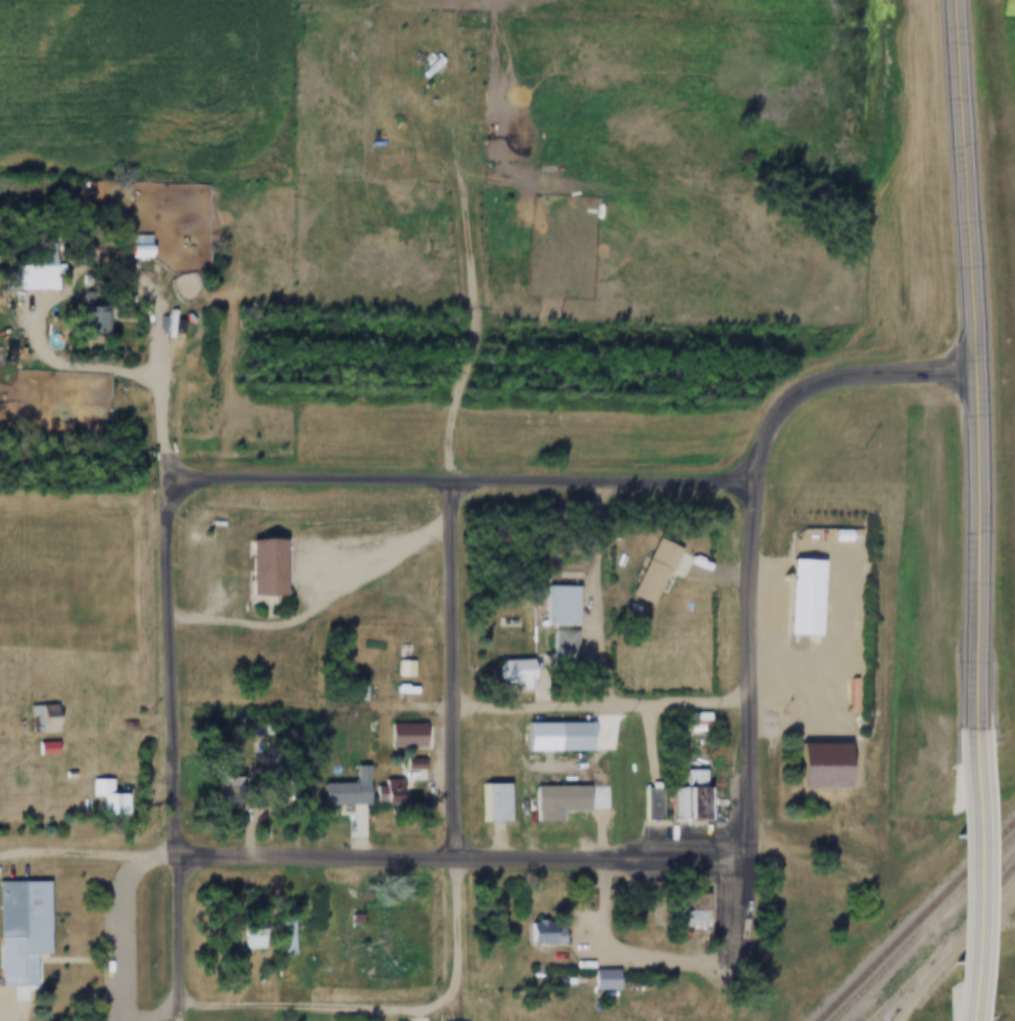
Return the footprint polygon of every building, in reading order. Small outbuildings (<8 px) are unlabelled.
[(449,61),(442,54),(424,72),(430,79),(449,61)] [(457,101),(466,102),(469,81),(460,79),(457,101)] [(137,235),(137,256),(156,256),(156,235),(137,235)] [(59,255),(43,256),(44,267),(30,268),(31,287),(61,285),(59,255)] [(113,306),(93,306),(93,328),(113,328),(113,306)] [(661,604),(685,545),(660,535),(637,595),(661,604)] [(251,537),(252,602),(282,602),(281,536),(251,537)] [(829,634),(831,559),(792,558),(790,633),(829,634)] [(584,585),(553,585),(553,624),(584,624),(584,585)] [(582,629),(556,629),(556,664),(582,664),(582,629)] [(542,678),(540,658),(506,661),(508,681),(542,678)] [(400,676),(418,675),(418,660),(400,660),(400,676)] [(65,731),(65,704),(32,704),(32,731),(65,731)] [(559,749),(600,749),(600,721),(559,721),(559,749)] [(40,754),(63,754),(63,742),(40,742),(40,754)] [(676,787),(676,818),(720,818),(720,786),(711,786),(711,769),(688,769),(688,787),(676,787)] [(118,793),(118,778),(94,779),(94,796),(104,796),(104,810),(134,810),(133,793),(118,793)] [(237,783),(238,795),(247,794),(246,782),(237,783)] [(517,783),(485,783),(485,821),(517,821),(517,783)] [(539,814),(576,814),(576,800),(563,800),(563,788),(539,788),(539,814)] [(56,953),(56,881),(1,881),(1,985),(43,985),(43,953),(56,953)] [(357,924),(368,924),(368,913),(358,914),(357,902),(339,902),(340,959),(358,959),(357,924)] [(677,907),(677,926),(714,926),(714,907),(677,907)] [(563,924),(539,926),(540,943),(564,942),(563,924)] [(246,947),(270,947),(270,926),(246,926),(246,947)] [(297,929),(287,930),(289,952),(299,951),(297,929)]
